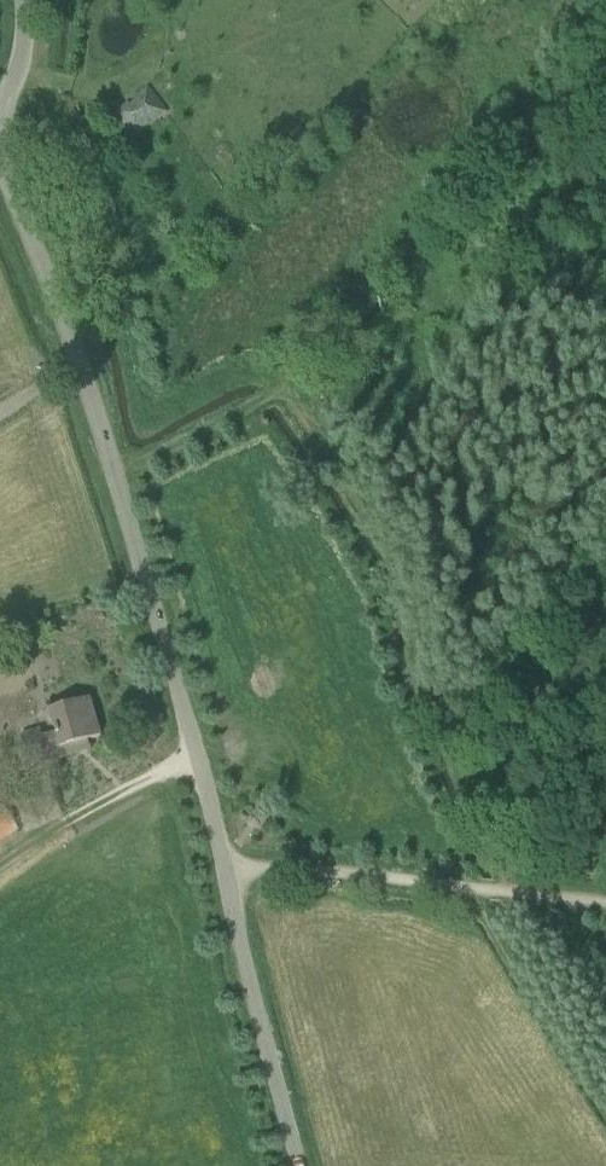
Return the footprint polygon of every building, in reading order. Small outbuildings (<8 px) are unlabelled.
[(29,768),(80,753),(78,745),(101,738),(90,700),(49,712),(56,735),(43,739),(40,731),(20,737),(29,768)] [(15,831),(1,809),(0,810),(0,840),(15,831)] [(258,811),(250,821),(259,827),(266,817),(258,811)]
